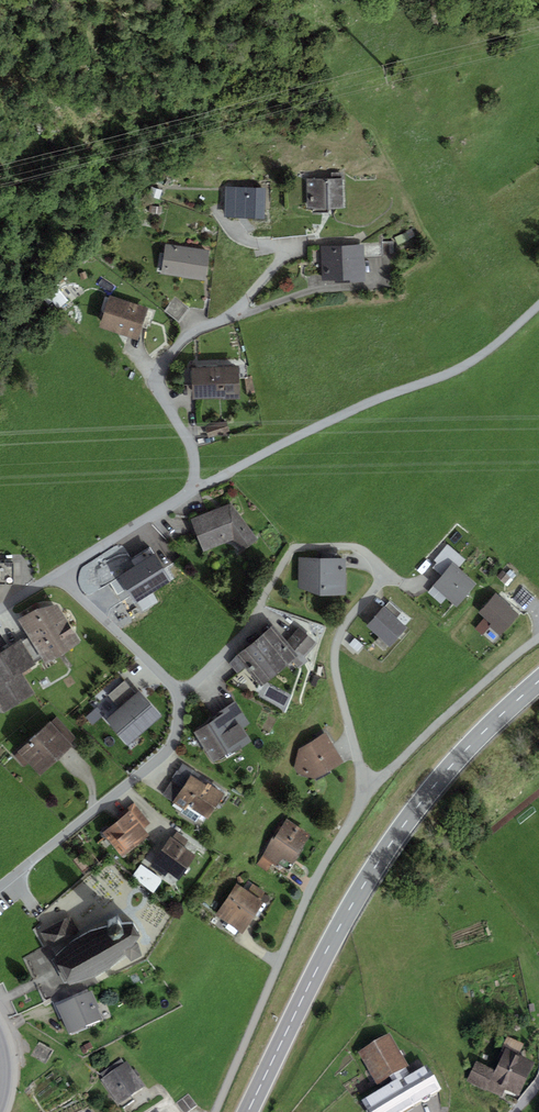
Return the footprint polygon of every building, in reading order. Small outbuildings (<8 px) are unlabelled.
[(342,178),(307,179),(307,209),(343,208),(342,178)] [(152,187),(148,197),(160,200),(163,190),(152,187)] [(265,219),(265,188),(225,187),(224,218),(265,219)] [(360,243),(360,245),(364,245),(364,256),(382,256),(381,242),(360,243)] [(209,250),(165,244),(161,274),(205,280),(209,250)] [(360,245),(321,247),(322,280),(335,279),(336,283),(365,282),(365,278),(364,256),(364,245),(360,245)] [(147,308),(110,296),(99,328),(137,340),(147,308)] [(176,296),(164,311),(178,323),(190,308),(176,296)] [(238,366),(191,369),(192,400),(240,397),(238,366)] [(252,376),(244,378),(247,394),(255,393),(252,376)] [(205,427),(209,438),(229,431),(225,420),(205,427)] [(191,520),(203,551),(233,540),(241,551),(258,540),(230,503),(191,520)] [(452,563),(457,567),(465,559),(448,544),(434,560),(437,562),(432,568),(442,576),(452,563)] [(152,593),(172,581),(155,553),(153,554),(150,549),(131,560),(135,565),(152,593)] [(345,559),(299,558),(298,588),(346,595),(345,559)] [(457,607),(477,584),(457,567),(452,563),(442,576),(433,587),(447,599),(457,607)] [(135,603),(152,593),(135,565),(118,576),(135,603)] [(503,570),(497,576),(507,586),(513,580),(512,579),(506,574),(503,570)] [(506,574),(512,579),(516,575),(510,570),(506,574)] [(447,599),(433,587),(428,592),(442,604),(447,599)] [(524,610),(535,598),(523,587),(512,599),(524,610)] [(520,614),(496,593),(478,613),(485,618),(491,624),(489,626),(490,627),(500,636),(502,634),(520,614)] [(388,602),(384,607),(396,618),(401,613),(388,602)] [(80,642),(58,604),(37,608),(18,620),(28,636),(41,657),(45,664),(80,642)] [(384,607),(366,626),(390,647),(407,628),(396,618),(384,607)] [(489,626),(491,624),(485,618),(474,629),(481,636),(490,627),(489,626)] [(293,661),(298,656),(286,643),(271,626),(236,657),(228,664),(238,674),(245,667),(263,688),(293,661)] [(299,629),(286,643),(298,656),(293,661),(300,669),(308,661),(305,657),(316,644),(299,629)] [(28,636),(0,653),(0,708),(0,707),(4,713),(35,693),(22,673),(35,665),(33,662),(41,657),(28,636)] [(363,645),(355,638),(349,646),(357,652),(363,645)] [(119,708),(136,693),(125,680),(108,696),(119,708)] [(127,747),(162,715),(139,691),(136,693),(119,708),(105,722),(127,747)] [(233,753),(252,742),(243,728),(250,724),(236,701),(218,713),(220,717),(213,721),(194,733),(212,763),(231,751),(233,753)] [(84,718),(91,726),(104,714),(97,706),(84,718)] [(41,776),(73,746),(71,744),(76,739),(57,718),(52,723),(50,721),(18,751),(20,753),(15,757),(23,766),(28,762),(41,776)] [(344,762),(326,733),(298,750),(294,769),(298,774),(317,779),(344,762)] [(206,785),(208,783),(209,781),(183,764),(178,772),(188,779),(191,775),(206,785)] [(162,795),(172,802),(188,779),(178,772),(162,795)] [(206,785),(191,775),(188,779),(172,802),(185,811),(189,805),(192,806),(206,785)] [(208,783),(206,785),(192,806),(190,808),(208,820),(225,795),(208,783)] [(124,811),(126,814),(129,812),(144,829),(151,823),(133,802),(124,811)] [(123,857),(149,836),(144,829),(129,812),(126,814),(103,834),(123,857)] [(287,872),(310,834),(286,820),(276,836),(274,835),(261,856),(263,858),(273,863),(287,872)] [(172,838),(185,846),(189,840),(176,832),(172,838)] [(172,838),(170,836),(153,862),(167,872),(179,879),(195,856),(184,847),(185,846),(172,838)] [(263,858),(261,856),(256,864),(268,871),(273,863),(263,858)] [(163,880),(141,865),(132,878),(154,893),(163,880)] [(243,888),(261,900),(265,892),(247,880),(243,888)] [(242,934),(264,901),(261,900),(243,888),(237,884),(215,916),(242,934)] [(71,917),(41,933),(55,958),(67,946),(81,934),(71,917)] [(67,946),(55,958),(52,960),(65,983),(68,981),(70,985),(95,977),(107,971),(117,963),(126,955),(131,961),(141,957),(136,943),(140,937),(133,925),(120,925),(118,921),(109,925),(99,928),(81,934),(67,946)] [(102,1018),(97,1008),(99,1007),(92,990),(56,1006),(63,1022),(68,1033),(69,1036),(87,1028),(85,1025),(102,1018)] [(406,1067),(409,1065),(389,1033),(358,1052),(377,1084),(390,1076),(406,1067)] [(500,1050),(504,1052),(505,1048),(518,1054),(523,1043),(507,1036),(500,1050)] [(518,1054),(505,1048),(504,1052),(497,1065),(526,1079),(534,1062),(518,1054)] [(118,1104),(145,1086),(128,1060),(124,1063),(121,1058),(100,1073),(103,1078),(101,1079),(118,1104)] [(501,1099),(506,1090),(518,1096),(526,1079),(497,1065),(495,1070),(476,1061),(466,1081),(501,1099)] [(363,1103),(368,1111),(402,1111),(441,1088),(427,1064),(410,1074),(408,1072),(406,1067),(390,1076),(393,1081),(361,1101),(363,1103)] [(197,1105),(189,1094),(176,1103),(183,1111),(188,1111),(197,1105)]
